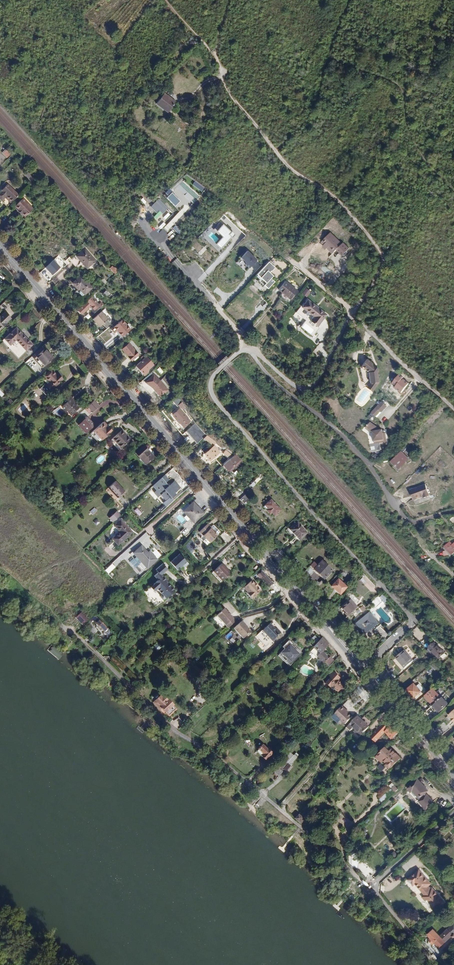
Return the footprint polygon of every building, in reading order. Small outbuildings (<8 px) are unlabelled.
[(167,108),(173,100),(162,93),(154,106),(167,114),(170,110),(167,108)] [(1,153),(6,158),(10,154),(6,149),(1,153)] [(0,192),(0,198),(4,201),(9,196),(3,189),(0,192)] [(1,202),(7,207),(14,200),(9,196),(4,201),(0,198),(0,202),(1,202)] [(9,211),(19,222),(28,214),(17,204),(9,211)] [(220,223),(213,231),(222,239),(216,245),(221,250),(231,238),(232,239),(236,236),(232,232),(231,233),(220,223)] [(342,239),(331,227),(323,236),(325,238),(323,240),(326,243),(329,241),(334,246),(342,239)] [(72,260),(76,265),(77,266),(82,261),(81,259),(83,258),(89,266),(96,260),(87,248),(72,260)] [(246,263),(249,267),(257,260),(247,251),(241,256),(246,261),(246,263)] [(246,261),(241,256),(236,261),(246,271),(249,267),(246,263),(246,261)] [(54,260),(46,267),(53,275),(61,267),(54,260)] [(269,261),(256,275),(259,278),(257,279),(263,285),(264,284),(267,288),(274,281),(271,278),(273,275),(269,271),(271,270),(275,267),(269,261)] [(86,293),(93,287),(83,275),(74,282),(79,289),(81,287),(86,293)] [(279,289),(290,299),(297,291),(285,281),(279,289)] [(306,288),(302,293),(307,297),(311,291),(306,288)] [(93,296),(79,309),(83,313),(91,305),(95,309),(100,303),(93,296)] [(311,320),(312,321),(317,325),(327,314),(321,309),(308,299),(302,306),(315,315),(311,320)] [(104,306),(101,309),(110,319),(113,316),(104,306)] [(106,322),(99,315),(94,319),(101,327),(106,322)] [(133,327),(126,319),(117,326),(125,335),(133,327)] [(32,346),(16,329),(4,340),(10,347),(15,342),(25,352),(32,346)] [(141,353),(131,342),(123,349),(133,360),(141,353)] [(53,359),(45,350),(35,359),(43,368),(53,359)] [(147,356),(136,366),(143,374),(154,365),(147,356)] [(369,383),(370,383),(377,382),(376,371),(378,370),(375,367),(374,368),(373,367),(374,365),(366,359),(360,366),(367,371),(369,383)] [(52,390),(63,379),(59,374),(57,376),(51,369),(45,375),(47,377),(43,381),(52,390)] [(152,372),(143,380),(153,388),(161,396),(169,390),(152,372)] [(367,388),(371,391),(371,392),(379,383),(377,382),(370,383),(367,388)] [(72,415),(80,408),(74,401),(74,402),(68,396),(63,401),(66,404),(63,407),(67,412),(68,411),(72,415)] [(100,407),(94,402),(86,409),(89,413),(91,411),(93,413),(100,407)] [(377,404),(372,410),(377,414),(378,415),(383,409),(377,404)] [(184,427),(191,421),(180,409),(174,415),(184,427)] [(372,410),(368,413),(367,415),(371,420),(377,414),(372,410)] [(95,426),(88,418),(81,424),(88,431),(95,426)] [(110,429),(105,423),(92,435),(101,444),(113,433),(111,431),(110,432),(109,430),(110,429)] [(194,423),(186,430),(197,443),(206,435),(194,423)] [(81,424),(79,426),(86,433),(88,431),(81,424)] [(373,444),(385,441),(383,433),(381,433),(380,430),(378,430),(367,424),(363,431),(371,435),(373,444)] [(131,441),(122,432),(113,440),(122,449),(131,441)] [(214,446),(217,442),(207,435),(204,439),(214,446)] [(154,457),(144,447),(136,454),(145,465),(154,457)] [(210,460),(220,452),(216,447),(213,450),(212,448),(205,453),(210,460)] [(228,458),(231,453),(225,450),(222,454),(228,458)] [(399,453),(388,463),(396,471),(406,461),(399,453)] [(233,457),(230,460),(234,466),(235,468),(242,462),(233,457)] [(234,466),(230,460),(224,465),(228,471),(234,466)] [(412,487),(416,498),(425,494),(426,495),(432,493),(428,481),(412,487)] [(167,486),(164,482),(153,492),(158,497),(160,494),(165,500),(170,496),(171,498),(175,494),(174,493),(179,488),(174,482),(169,486),(168,485),(167,486)] [(125,493),(116,483),(108,490),(117,500),(125,493)] [(234,492),(240,498),(246,493),(246,492),(241,486),(234,492)] [(246,493),(240,498),(245,504),(246,503),(251,509),(257,505),(251,498),(251,499),(246,493)] [(281,510),(271,499),(263,505),(267,509),(265,510),(269,513),(270,512),(274,517),(281,510)] [(198,509),(192,502),(183,511),(193,522),(203,512),(199,508),(198,509)] [(108,519),(112,523),(120,515),(116,511),(108,519)] [(131,532),(119,520),(113,525),(119,532),(111,539),(117,545),(131,532)] [(307,532),(297,522),(290,528),(299,539),(307,532)] [(199,531),(202,534),(209,542),(217,535),(213,531),(210,527),(210,526),(208,523),(199,531)] [(209,542),(202,534),(199,537),(206,545),(209,542)] [(450,541),(445,545),(452,553),(453,552),(453,542),(452,544),(450,541)] [(148,554),(142,547),(134,554),(137,557),(138,556),(142,560),(141,561),(146,568),(156,559),(150,552),(148,554)] [(187,563),(178,553),(169,561),(176,570),(182,565),(183,567),(187,563)] [(313,563),(309,566),(313,570),(322,579),(331,570),(321,561),(316,566),(313,563)] [(222,562),(214,570),(222,579),(230,571),(222,562)] [(104,570),(108,574),(115,566),(111,563),(104,570)] [(166,569),(162,563),(155,569),(157,572),(153,576),(156,580),(150,585),(154,590),(156,588),(160,593),(159,595),(159,596),(161,599),(163,599),(173,590),(165,581),(166,580),(162,575),(161,576),(160,575),(166,569)] [(309,566),(302,573),(305,578),(313,570),(309,566)] [(340,573),(344,577),(349,572),(345,568),(340,573)] [(222,579),(214,570),(212,572),(220,581),(222,579)] [(268,583),(269,585),(272,583),(261,570),(257,573),(258,574),(265,582),(267,584),(268,583)] [(365,575),(360,579),(371,592),(376,588),(365,575)] [(251,580),(244,587),(249,592),(248,592),(253,597),(260,590),(251,580)] [(331,587),(339,595),(346,588),(338,580),(331,587)] [(249,592),(244,587),(243,587),(247,592),(246,593),(251,599),(253,597),(248,592),(249,592)] [(391,597),(384,590),(371,602),(376,607),(383,601),(385,603),(391,597)] [(348,616),(355,610),(349,602),(342,608),(346,612),(346,613),(348,616)] [(216,615),(228,627),(235,621),(229,614),(227,612),(224,608),(216,615)] [(81,625),(87,619),(80,612),(74,617),(81,625)] [(376,623),(367,613),(354,625),(363,635),(376,623)] [(111,633),(95,616),(93,618),(97,621),(95,623),(108,637),(111,633)] [(250,631),(247,627),(244,624),(245,623),(242,620),(233,628),(243,638),(250,631)] [(270,625),(269,623),(262,630),(271,641),(280,632),(276,627),(274,629),(270,625)] [(315,644),(312,646),(319,652),(317,655),(320,658),(319,659),(322,662),(323,661),(324,662),(328,657),(321,650),(326,645),(327,644),(321,637),(320,639),(315,644)] [(288,664),(299,653),(295,649),(294,650),(290,645),(290,644),(287,641),(281,647),(283,649),(280,653),(286,659),(284,660),(288,664)] [(426,650),(428,651),(436,659),(437,660),(443,652),(433,643),(426,650)] [(192,650),(187,644),(184,647),(189,653),(192,650)] [(59,660),(63,654),(53,645),(48,651),(59,660)] [(412,661),(403,650),(395,657),(404,668),(412,661)] [(450,672),(433,687),(441,696),(442,695),(453,683),(453,677),(450,672)] [(338,676),(334,673),(329,678),(324,683),(327,686),(327,689),(334,689),(336,691),(339,688),(340,689),(343,686),(337,680),(336,681),(335,680),(338,676)] [(421,691),(414,683),(407,689),(414,698),(421,691)] [(433,687),(425,694),(434,704),(441,696),(433,687)] [(434,704),(432,705),(436,709),(437,707),(441,711),(449,703),(442,695),(441,696),(434,704)] [(173,704),(165,696),(158,703),(159,704),(159,705),(165,712),(173,704)] [(354,727),(356,729),(363,721),(365,719),(366,713),(376,701),(374,698),(347,726),(351,730),(354,727)] [(353,715),(342,706),(335,714),(345,723),(353,715)] [(363,721),(356,729),(357,730),(355,733),(359,737),(369,726),(363,721)] [(394,721),(386,729),(385,731),(384,731),(391,738),(402,730),(394,721)] [(443,722),(436,729),(441,736),(449,728),(443,722)] [(385,731),(386,729),(381,724),(370,734),(372,736),(381,727),(385,731)] [(376,739),(384,731),(385,731),(381,727),(372,736),(376,739)] [(272,754),(263,745),(258,750),(263,754),(261,756),(266,760),(272,754)] [(390,751),(386,747),(377,756),(382,761),(384,759),(392,767),(401,757),(392,749),(390,751)] [(297,756),(291,751),(279,765),(285,770),(297,756)] [(275,766),(271,772),(277,777),(282,771),(275,766)] [(420,800),(428,792),(417,781),(407,790),(411,795),(413,793),(420,800)] [(312,794),(318,789),(315,786),(309,791),(312,794)] [(261,807),(265,800),(260,798),(257,804),(261,807)] [(298,815),(295,818),(295,819),(301,824),(304,820),(298,815)] [(431,884),(419,871),(409,880),(413,886),(416,884),(425,895),(423,897),(435,910),(444,902),(433,889),(432,890),(428,886),(431,884)] [(428,935),(430,938),(429,940),(432,944),(434,942),(439,947),(451,936),(452,937),(453,937),(453,934),(453,933),(453,925),(453,924),(439,936),(433,930),(428,935)]
